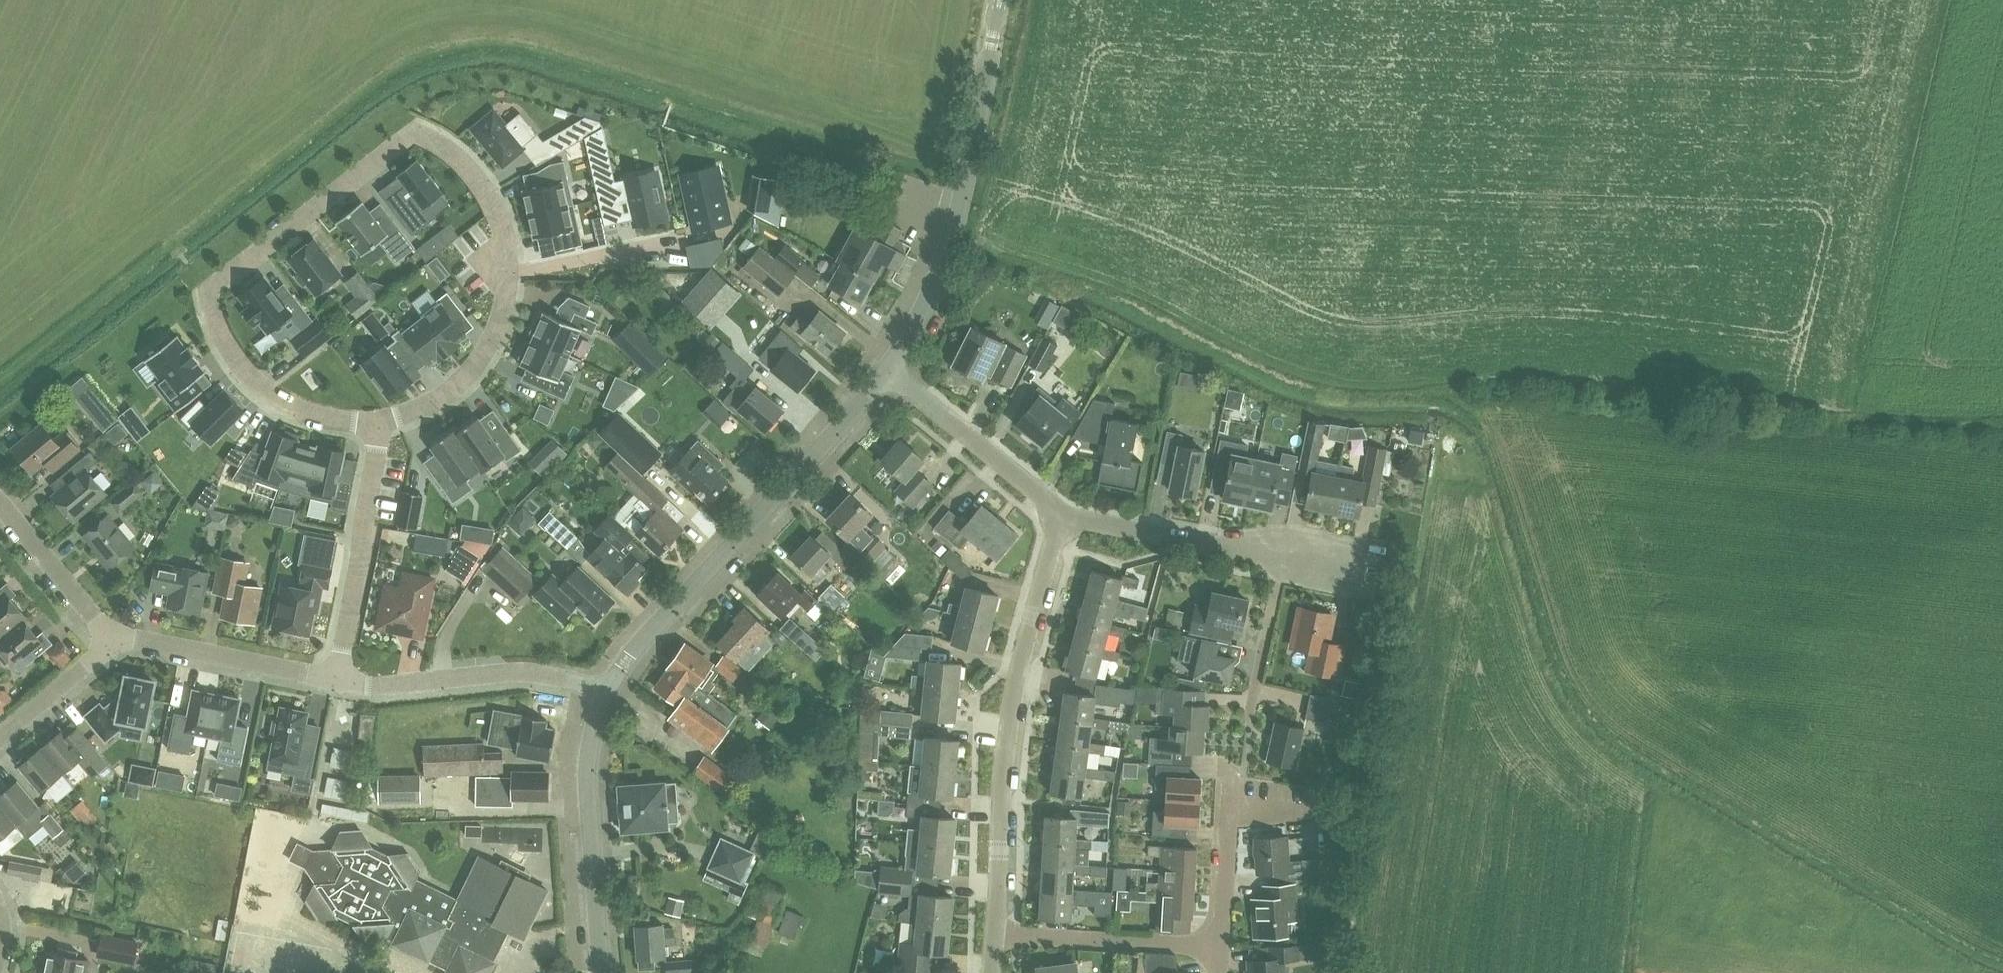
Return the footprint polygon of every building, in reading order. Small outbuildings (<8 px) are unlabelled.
[(568,110),(556,106),(554,113),(565,117),(568,110)] [(494,111),(472,129),(503,165),(525,147),(523,146),(538,134),(520,113),(506,124),(494,111)] [(543,141),(552,157),(603,127),(600,121),(585,116),(543,141)] [(609,152),(589,156),(600,205),(620,201),(620,200),(629,198),(634,219),(635,225),(667,218),(661,190),(657,171),(651,173),(625,178),(625,179),(615,181),(609,152)] [(385,200),(412,235),(437,216),(428,205),(443,193),(416,159),(396,175),(404,186),(385,200)] [(527,190),(524,191),(529,215),(574,204),(564,161),(551,164),(538,171),(541,187),(527,190)] [(702,171),(682,175),(695,230),(730,222),(719,175),(704,179),(702,171)] [(758,188),(754,212),(755,212),(779,227),(787,181),(772,178),(760,176),(758,188)] [(382,228),(362,202),(337,222),(363,255),(387,236),(404,257),(416,247),(394,219),(382,228)] [(574,204),(529,215),(535,237),(552,233),(556,251),(583,245),(574,204)] [(877,220),(859,210),(850,226),(854,229),(837,259),(841,262),(828,284),(862,303),(874,281),(875,281),(885,264),(898,271),(906,255),(894,248),(903,230),(879,217),(877,220)] [(607,235),(598,237),(600,245),(609,243),(607,235)] [(433,236),(417,249),(426,261),(442,249),(433,236)] [(748,254),(756,244),(747,237),(739,247),(748,254)] [(316,295),(342,275),(314,239),(289,259),(299,272),(295,275),(304,286),(307,283),(316,295)] [(709,242),(714,262),(723,251),(720,240),(709,242)] [(802,263),(800,261),(801,260),(782,245),(774,254),(793,270),(796,271),(794,273),(796,275),(811,288),(821,276),(804,261),(802,263)] [(796,275),(794,273),(760,246),(742,268),(778,297),(796,275)] [(427,263),(434,272),(444,264),(437,255),(428,263),(427,263)] [(691,300),(688,303),(715,328),(718,325),(717,324),(726,314),(727,315),(746,295),(720,270),(701,290),(702,291),(692,301),(691,300)] [(305,324),(276,291),(271,295),(257,281),(256,282),(254,279),(243,287),(246,290),(240,294),(253,309),(249,311),(260,324),(264,321),(271,329),(272,328),(279,335),(290,325),(287,320),(290,317),(300,329),(305,324)] [(366,310),(380,299),(373,290),(359,300),(366,310)] [(458,325),(468,317),(448,292),(437,300),(438,302),(421,315),(424,318),(450,352),(461,343),(459,342),(467,336),(458,325)] [(390,302),(380,312),(389,322),(400,312),(390,302)] [(585,317),(597,322),(600,314),(589,309),(585,317)] [(846,332),(820,311),(810,323),(799,316),(789,328),(805,341),(808,338),(828,354),(846,332)] [(538,314),(530,333),(534,335),(533,338),(570,355),(581,330),(592,334),(597,322),(585,317),(575,312),(570,323),(544,312),(543,316),(538,314)] [(407,331),(403,327),(392,335),(397,341),(412,360),(422,353),(431,364),(438,358),(439,360),(450,352),(424,318),(407,331)] [(293,338),(305,354),(329,337),(317,321),(293,338)] [(1012,387),(1028,355),(1006,344),(971,327),(952,365),(983,380),(986,373),(990,375),(990,376),(1012,387)] [(151,382),(176,411),(196,394),(187,384),(191,381),(182,371),(197,358),(186,345),(184,347),(173,335),(169,338),(165,333),(151,344),(156,349),(143,360),(157,377),(151,382)] [(1043,372),(1058,345),(1043,336),(1028,364),(1043,372)] [(527,340),(519,359),(523,361),(521,366),(543,376),(538,388),(564,399),(574,376),(563,371),(570,355),(533,338),(531,342),(527,340)] [(788,349),(777,340),(766,353),(777,362),(771,370),(798,391),(815,370),(788,348),(788,349)] [(392,399),(412,383),(405,374),(416,366),(412,360),(397,341),(386,350),(385,348),(365,364),(377,380),(375,382),(384,393),(385,391),(392,399)] [(738,378),(749,365),(727,344),(715,357),(738,378)] [(756,387),(745,378),(739,385),(737,384),(722,402),(736,413),(739,409),(765,431),(784,410),(756,387)] [(1058,401),(1053,397),(1039,386),(1022,407),(1027,411),(1017,424),(1041,445),(1055,428),(1063,435),(1082,412),(1063,396),(1058,401)] [(121,415),(95,387),(83,398),(108,426),(121,415)] [(1241,410),(1245,391),(1228,388),(1224,407),(1241,410)] [(200,398),(181,417),(189,426),(193,422),(210,440),(242,409),(224,392),(208,407),(200,398)] [(1137,491),(1143,462),(1131,460),(1138,424),(1112,419),(1115,402),(1110,402),(1094,399),(1083,420),(1106,424),(1109,425),(1106,444),(1098,483),(1137,491)] [(534,418),(548,424),(555,410),(540,403),(534,418)] [(620,407),(598,429),(643,474),(665,451),(620,407)] [(141,418),(128,428),(138,441),(151,431),(141,418)] [(478,418),(457,433),(480,469),(483,472),(504,457),(507,461),(522,450),(506,427),(492,437),(480,420),(478,418)] [(1221,419),(1219,431),(1225,432),(1228,420),(1221,419)] [(1332,512),(1341,464),(1333,463),(1317,459),(1321,436),(1317,435),(1319,424),(1308,422),(1306,434),(1301,458),(1294,489),(1308,492),(1306,507),(1332,512)] [(55,440),(42,424),(13,448),(33,472),(45,462),(53,471),(80,449),(65,432),(55,440)] [(451,432),(432,446),(437,453),(448,468),(435,477),(453,503),(473,488),(467,479),(480,469),(457,433),(454,430),(451,432)] [(252,449),(233,478),(255,486),(257,481),(280,489),(296,444),(297,444),(300,435),(299,435),(287,431),(285,436),(273,431),(265,454),(252,449)] [(1195,496),(1205,451),(1180,446),(1182,434),(1168,431),(1162,462),(1176,464),(1170,490),(1195,496)] [(692,434),(653,475),(672,494),(684,481),(692,489),(694,488),(708,501),(727,481),(708,463),(715,456),(692,434)] [(552,439),(541,450),(557,467),(569,455),(552,439)] [(913,507),(931,487),(914,472),(924,460),(900,439),(881,460),(906,481),(905,482),(912,487),(903,497),(913,507)] [(1247,504),(1257,459),(1245,457),(1248,446),(1221,440),(1215,470),(1228,473),(1223,499),(1232,501),(1231,504),(1243,506),(1243,503),(1247,504)] [(319,450),(308,497),(332,503),(331,509),(348,513),(355,477),(340,474),(345,452),(332,449),(334,444),(321,442),(322,441),(320,441),(318,450),(319,450)] [(1404,453),(1406,445),(1395,442),(1393,451),(1404,453)] [(296,444),(280,489),(308,497),(319,450),(318,450),(297,444),(296,444)] [(1382,473),(1387,450),(1387,449),(1368,445),(1362,477),(1353,475),(1355,467),(1341,464),(1332,512),(1358,517),(1360,503),(1375,506),(1382,473)] [(74,521),(107,494),(88,470),(98,462),(90,452),(51,484),(57,492),(53,495),(74,521)] [(640,472),(619,453),(618,452),(605,466),(634,494),(613,516),(625,527),(629,523),(638,532),(637,533),(659,554),(683,529),(661,508),(669,500),(640,472)] [(1434,486),(1435,453),(1425,452),(1424,486),(1434,486)] [(1257,459),(1247,504),(1271,509),(1274,498),(1287,501),(1291,486),(1297,456),(1283,453),(1280,464),(1257,459)] [(121,512),(144,493),(134,481),(112,500),(121,512)] [(208,509),(213,510),(220,491),(206,486),(192,507),(208,509)] [(403,492),(397,526),(415,529),(422,495),(403,492)] [(874,536),(862,525),(872,515),(850,494),(826,519),(849,540),(849,539),(861,549),(856,555),(884,581),(884,580),(891,586),(906,570),(900,564),(902,562),(885,546),(886,545),(875,535),(874,536)] [(1017,534),(982,504),(966,523),(949,509),(933,528),(960,549),(970,537),(996,559),(1017,534)] [(523,506),(508,523),(522,535),(537,519),(523,506)] [(225,530),(226,522),(228,513),(208,509),(205,526),(225,530)] [(549,511),(539,522),(568,548),(578,537),(549,511)] [(625,527),(613,516),(611,513),(597,528),(606,537),(602,541),(606,544),(592,559),(608,574),(608,575),(627,593),(634,586),(630,583),(646,567),(641,563),(649,555),(630,537),(633,535),(625,527)] [(111,568),(134,548),(107,516),(84,535),(111,568)] [(227,526),(233,527),(238,524),(239,518),(229,516),(227,526)] [(857,557),(826,527),(815,539),(811,535),(791,556),(811,575),(811,576),(817,582),(830,568),(823,562),(830,555),(845,569),(857,557)] [(306,535),(304,545),(335,551),(337,541),(306,535)] [(947,549),(938,541),(932,548),(941,556),(947,549)] [(517,602),(539,579),(503,546),(482,569),(517,602)] [(480,559),(462,547),(446,572),(465,583),(480,559)] [(964,580),(973,570),(950,549),(941,559),(964,580)] [(254,623),(262,588),(244,584),(249,562),(222,557),(214,592),(226,594),(222,617),(254,623)] [(329,589),(333,568),(303,561),(299,583),(302,584),(302,588),(282,583),(273,627),(309,635),(314,612),(319,613),(324,588),(329,589)] [(176,567),(157,563),(151,589),(171,593),(168,605),(200,612),(208,573),(176,566),(176,567)] [(615,601),(579,567),(563,584),(553,575),(534,595),(561,621),(576,605),(594,623),(615,601)] [(1116,603),(1117,599),(1121,584),(1137,589),(1139,579),(1122,575),(1121,578),(1092,570),(1085,595),(1116,603)] [(800,593),(777,572),(757,594),(781,616),(796,601),(807,612),(818,600),(805,588),(800,593)] [(423,637),(435,579),(405,573),(402,588),(386,585),(378,628),(395,631),(396,627),(406,629),(405,633),(423,637)] [(24,621),(27,618),(12,599),(18,594),(8,582),(0,589),(0,640),(24,621)] [(833,611),(846,597),(831,583),(818,597),(833,611)] [(949,602),(947,612),(959,615),(959,614),(991,623),(998,595),(966,587),(962,602),(959,602),(958,605),(949,602)] [(1241,629),(1247,599),(1212,592),(1209,608),(1196,605),(1190,632),(1230,640),(1233,627),(1241,629)] [(1117,599),(1116,603),(1085,595),(1079,619),(1109,628),(1110,624),(1115,608),(1130,613),(1129,616),(1145,620),(1148,608),(1117,599)] [(746,669),(757,656),(751,650),(769,630),(745,607),(733,619),(736,622),(717,642),(736,660),(746,669)] [(1168,608),(1165,624),(1180,628),(1184,612),(1168,608)] [(1337,676),(1344,647),(1328,644),(1334,615),(1299,608),(1291,646),(1312,650),(1308,670),(1337,676)] [(959,615),(952,642),(984,650),(991,623),(959,614),(959,615)] [(109,616),(100,621),(108,636),(118,631),(109,616)] [(226,642),(230,620),(220,618),(216,641),(226,642)] [(1110,624),(1109,628),(1079,619),(1072,644),(1103,652),(1104,648),(1108,633),(1124,637),(1126,628),(1110,624)] [(5,666),(11,662),(16,668),(17,668),(20,671),(53,643),(43,631),(37,636),(24,621),(0,640),(0,660),(5,666)] [(780,631),(773,638),(783,646),(787,641),(789,639),(780,631)] [(826,648),(808,633),(798,644),(816,660),(826,648)] [(931,649),(933,635),(905,633),(894,645),(922,647),(931,649)] [(1202,639),(1182,635),(1177,660),(1196,664),(1194,675),(1229,683),(1235,658),(1216,654),(1218,642),(1202,639)] [(713,663),(685,643),(667,668),(668,668),(655,687),(678,704),(671,714),(713,745),(736,713),(708,691),(714,683),(711,681),(717,672),(731,682),(741,668),(722,655),(716,665),(713,663)] [(1072,644),(1065,668),(1077,672),(1076,681),(1096,683),(1096,682),(1097,677),(1096,677),(1101,657),(1117,662),(1120,652),(1104,648),(1103,652),(1072,644)] [(920,660),(922,647),(894,645),(883,656),(885,656),(920,660)] [(68,649),(61,656),(72,668),(80,661),(68,649)] [(957,691),(960,663),(927,660),(926,676),(923,676),(923,679),(913,677),(911,687),(925,689),(925,688),(957,691)] [(1174,689),(1191,690),(1193,681),(1176,677),(1174,689)] [(87,718),(107,742),(121,730),(116,724),(119,722),(147,727),(155,684),(128,679),(123,705),(115,704),(105,712),(101,707),(87,718)] [(1346,680),(1343,694),(1368,700),(1371,685),(1346,680)] [(1064,692),(1061,717),(1092,721),(1093,717),(1094,707),(1095,704),(1119,707),(1120,702),(1134,704),(1136,689),(1096,684),(1096,683),(1076,681),(1074,693),(1064,692)] [(1208,728),(1209,705),(1204,704),(1205,690),(1191,690),(1174,689),(1157,688),(1138,687),(1136,696),(1157,697),(1156,713),(1174,714),(1173,725),(1208,728)] [(955,720),(957,691),(925,688),(925,689),(922,716),(955,720)] [(176,714),(169,749),(189,753),(193,732),(209,736),(217,694),(194,689),(188,717),(176,714)] [(2,713),(16,701),(7,691),(0,690),(0,711),(2,713)] [(217,694),(209,736),(222,738),(218,760),(241,765),(249,727),(236,725),(241,698),(217,694)] [(1333,724),(1339,700),(1310,694),(1305,718),(1333,724)] [(770,702),(757,718),(769,729),(783,713),(770,702)] [(819,726),(830,712),(822,705),(811,718),(819,726)] [(309,715),(282,709),(279,723),(274,722),(271,738),(276,739),(273,755),(284,757),(281,771),(297,774),(294,790),(313,794),(316,779),(310,778),(317,746),(303,743),(309,715)] [(912,726),(913,713),(880,710),(880,722),(911,726),(912,726)] [(496,711),(490,743),(518,748),(517,755),(549,761),(555,730),(545,728),(546,720),(496,711)] [(372,739),(376,714),(362,713),(359,737),(372,739)] [(1061,717),(1057,742),(1058,742),(1089,746),(1089,742),(1091,727),(1107,729),(1109,719),(1093,717),(1092,721),(1061,717)] [(912,726),(911,726),(880,722),(880,735),(879,762),(890,762),(890,736),(911,739),(912,726)] [(1266,761),(1270,762),(1271,766),(1278,768),(1281,764),(1296,768),(1304,728),(1275,722),(1266,761)] [(1141,737),(1142,725),(1130,724),(1129,736),(1141,737)] [(1150,737),(1148,763),(1156,763),(1190,765),(1190,766),(1192,765),(1193,752),(1202,752),(1204,729),(1204,728),(1173,726),(1173,725),(1170,725),(1169,738),(1157,738),(1150,737)] [(64,729),(41,748),(63,775),(78,762),(91,778),(99,771),(108,764),(102,757),(82,732),(78,727),(69,735),(64,729)] [(955,769),(958,740),(925,737),(922,765),(955,769)] [(485,742),(423,745),(424,753),(424,775),(424,776),(504,773),(503,751),(485,752),(485,742)] [(1057,742),(1054,767),(1085,771),(1086,767),(1088,752),(1104,754),(1105,744),(1089,742),(1089,746),(1058,742),(1057,742)] [(41,748),(18,767),(41,794),(48,788),(63,775),(41,748)] [(343,749),(338,767),(359,772),(364,754),(343,749)] [(705,754),(692,772),(724,795),(737,778),(705,754)] [(869,770),(869,759),(859,759),(859,770),(869,770)] [(1190,777),(1190,766),(1156,763),(1155,788),(1166,789),(1165,800),(1169,801),(1199,803),(1201,778),(1190,777)] [(908,791),(907,804),(908,804),(941,807),(942,796),(952,797),(955,769),(922,765),(910,764),(907,791),(908,791)] [(153,785),(156,768),(144,766),(141,783),(153,785)] [(1085,771),(1054,767),(1050,792),(1063,794),(1062,802),(1081,804),(1085,777),(1114,781),(1116,771),(1086,767),(1085,771)] [(548,800),(549,772),(513,772),(513,778),(477,777),(477,804),(512,805),(512,799),(548,800)] [(186,776),(173,774),(170,790),(183,792),(186,776)] [(420,776),(381,778),(381,802),(421,800),(420,776)] [(24,836),(25,835),(28,838),(44,825),(54,837),(61,846),(71,837),(51,812),(43,803),(40,806),(18,780),(0,795),(0,807),(16,826),(24,836)] [(356,801),(356,781),(336,780),(335,800),(356,801)] [(129,782),(128,786),(133,795),(137,795),(140,785),(129,782)] [(679,822),(676,782),(664,783),(619,786),(623,830),(667,827),(667,823),(679,822)] [(81,821),(92,811),(83,800),(71,810),(81,821)] [(1131,814),(1132,801),(1118,800),(1117,813),(1131,814)] [(1199,803),(1169,801),(1165,800),(1165,811),(1153,810),(1152,835),(1186,837),(1187,826),(1198,826),(1199,803)] [(907,804),(906,816),(908,816),(922,817),(921,829),(908,828),(906,842),(953,847),(955,819),(940,817),(941,807),(908,804),(907,804)] [(0,807),(0,851),(3,854),(24,836),(16,826),(0,807)] [(1108,828),(1109,815),(1076,813),(1076,817),(1045,816),(1044,841),(1076,843),(1076,839),(1077,823),(1092,824),(1092,827),(1108,828)] [(482,836),(483,824),(466,824),(465,836),(482,836)] [(374,848),(362,830),(341,832),(332,850),(314,851),(298,843),(291,859),(306,867),(316,882),(307,901),(318,918),(340,916),(354,923),(366,941),(386,940),(387,937),(394,940),(393,943),(429,961),(431,958),(449,966),(446,972),(490,972),(493,967),(496,962),(494,961),(509,931),(525,940),(550,889),(530,879),(532,874),(502,858),(499,864),(479,854),(457,899),(416,879),(420,870),(409,853),(388,855),(374,848)] [(741,884),(756,852),(721,836),(707,868),(741,884)] [(1255,847),(1254,847),(1255,855),(1256,855),(1257,873),(1272,873),(1272,885),(1272,886),(1295,884),(1303,884),(1303,883),(1302,860),(1288,861),(1287,836),(1255,838),(1255,847)] [(81,839),(63,847),(81,885),(98,876),(81,839)] [(876,839),(874,878),(881,879),(910,882),(935,884),(936,874),(950,875),(953,847),(906,842),(905,855),(918,856),(917,870),(913,869),(913,868),(884,865),(885,840),(878,839),(876,839)] [(1074,868),(1074,864),(1075,848),(1091,849),(1092,840),(1076,839),(1076,843),(1044,841),(1042,866),(1074,868)] [(1107,850),(1108,840),(1092,840),(1091,849),(1107,850)] [(1195,872),(1197,848),(1161,846),(1161,845),(1148,845),(1147,855),(1160,856),(1160,869),(1195,872)] [(1317,882),(1317,884),(1319,884),(1317,859),(1302,860),(1303,883),(1317,882)] [(41,880),(43,866),(10,860),(8,874),(41,880)] [(1042,866),(1041,891),(1072,893),(1073,888),(1074,873),(1090,875),(1091,865),(1074,864),(1074,868),(1042,866)] [(1146,882),(1145,891),(1194,894),(1195,872),(1160,869),(1159,883),(1146,882)] [(874,887),(874,888),(878,888),(878,889),(878,893),(910,897),(911,894),(920,896),(918,909),(907,907),(900,912),(899,920),(903,920),(950,925),(953,897),(934,895),(935,884),(910,882),(881,879),(874,878),(874,887)] [(766,947),(786,893),(756,882),(744,914),(758,919),(750,941),(766,947)] [(1318,895),(1317,884),(1317,882),(1303,883),(1303,884),(1304,896),(1318,895)] [(1263,898),(1251,899),(1254,937),(1288,935),(1287,921),(1297,920),(1296,897),(1295,884),(1272,886),(1272,885),(1263,886),(1263,898)] [(1041,891),(1039,917),(1071,919),(1072,903),(1095,905),(1094,914),(1111,915),(1113,891),(1073,888),(1072,893),(1041,891)] [(1119,890),(1118,910),(1131,911),(1132,900),(1133,891),(1119,890)] [(1145,891),(1145,901),(1158,902),(1157,916),(1156,930),(1179,931),(1180,917),(1192,918),(1194,894),(1145,891)] [(669,896),(665,913),(681,917),(685,900),(669,896)] [(794,939),(803,915),(787,909),(778,932),(794,939)] [(901,942),(898,969),(933,972),(935,952),(947,954),(950,925),(903,920),(901,942)] [(664,928),(663,923),(635,925),(638,958),(639,970),(655,969),(654,957),(666,956),(665,946),(675,945),(674,927),(664,928)] [(98,955),(134,962),(138,943),(102,935),(98,955)] [(1324,947),(1314,945),(1312,959),(1322,960),(1324,947)] [(78,950),(59,946),(57,953),(47,952),(43,972),(85,972),(87,959),(77,957),(78,950)] [(1284,960),(1299,959),(1298,946),(1269,948),(1270,959),(1247,961),(1248,971),(1245,971),(1245,972),(1285,972),(1284,960)] [(1177,972),(1175,954),(1162,953),(1145,952),(1145,956),(1143,956),(1145,972),(1175,972),(1177,972)] [(1143,955),(1138,956),(1137,972),(1145,972),(1143,956),(1143,955)] [(1075,962),(1036,967),(1037,972),(1077,972),(1075,962)]
